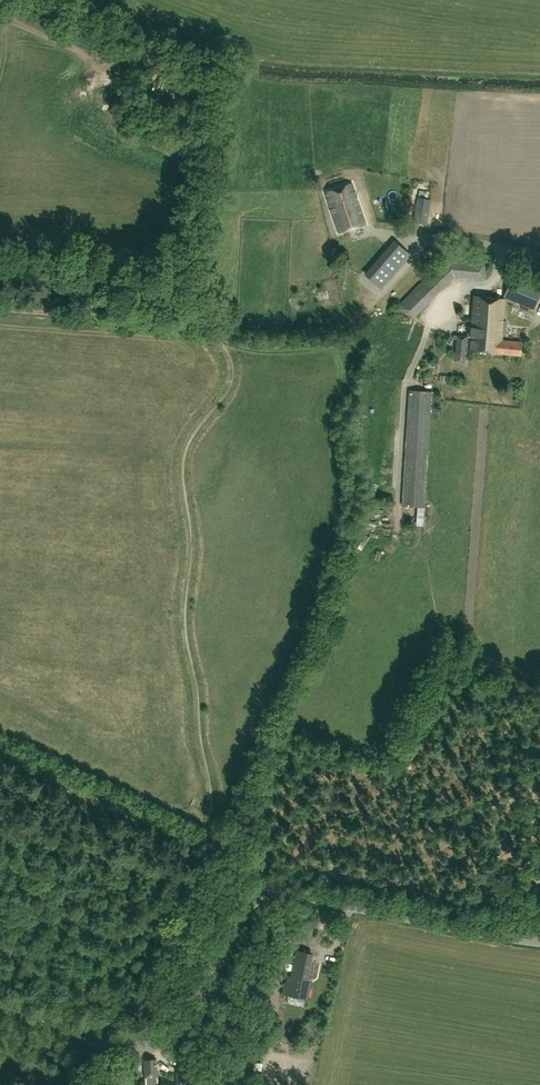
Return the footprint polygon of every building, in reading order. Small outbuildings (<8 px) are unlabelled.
[(339,233),(366,224),(351,182),(325,192),(339,233)] [(413,221),(426,223),(431,200),(418,197),(413,221)] [(402,264),(388,251),(367,276),(381,288),(402,264)] [(448,256),(397,305),(405,313),(414,317),(455,277),(486,279),(487,260),(448,256)] [(504,297),(534,309),(539,295),(539,288),(512,276),(504,297)] [(504,298),(489,297),(474,296),(471,336),(454,335),(454,339),(456,339),(455,361),(465,362),(466,351),(519,355),(520,341),(501,340),(504,298)] [(424,506),(430,415),(440,416),(441,392),(431,392),(409,390),(402,505),(418,506),(417,525),(423,525),(424,506)] [(282,946),(283,938),(272,936),(271,944),(282,946)] [(307,998),(310,985),(306,985),(312,954),(313,954),(313,953),(298,950),(293,977),(289,976),(287,982),(286,982),(283,992),(307,998)] [(146,1084),(158,1084),(156,1059),(144,1059),(146,1084)] [(188,1074),(193,1075),(193,1062),(189,1062),(188,1068),(176,1067),(175,1084),(188,1084),(188,1074)]
